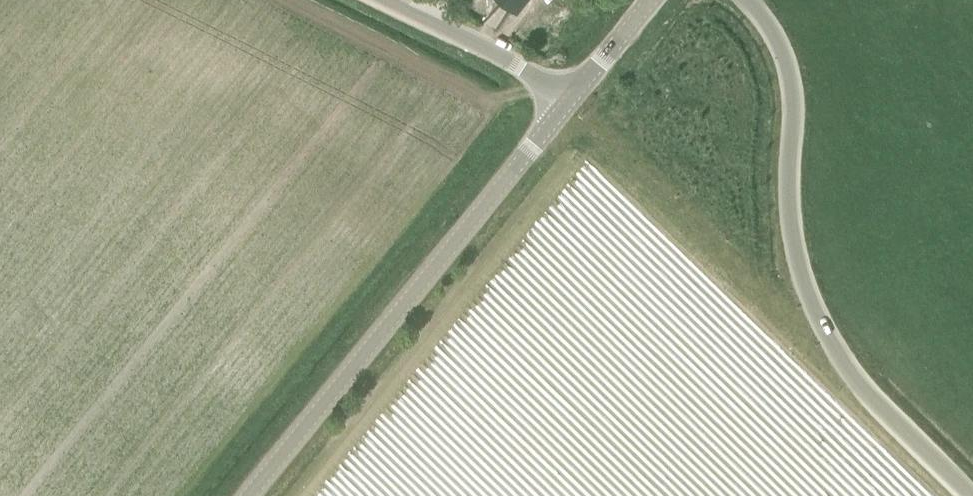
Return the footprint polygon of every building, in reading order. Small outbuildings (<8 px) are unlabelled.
[(517,9),(524,0),(505,0),(517,9)]
